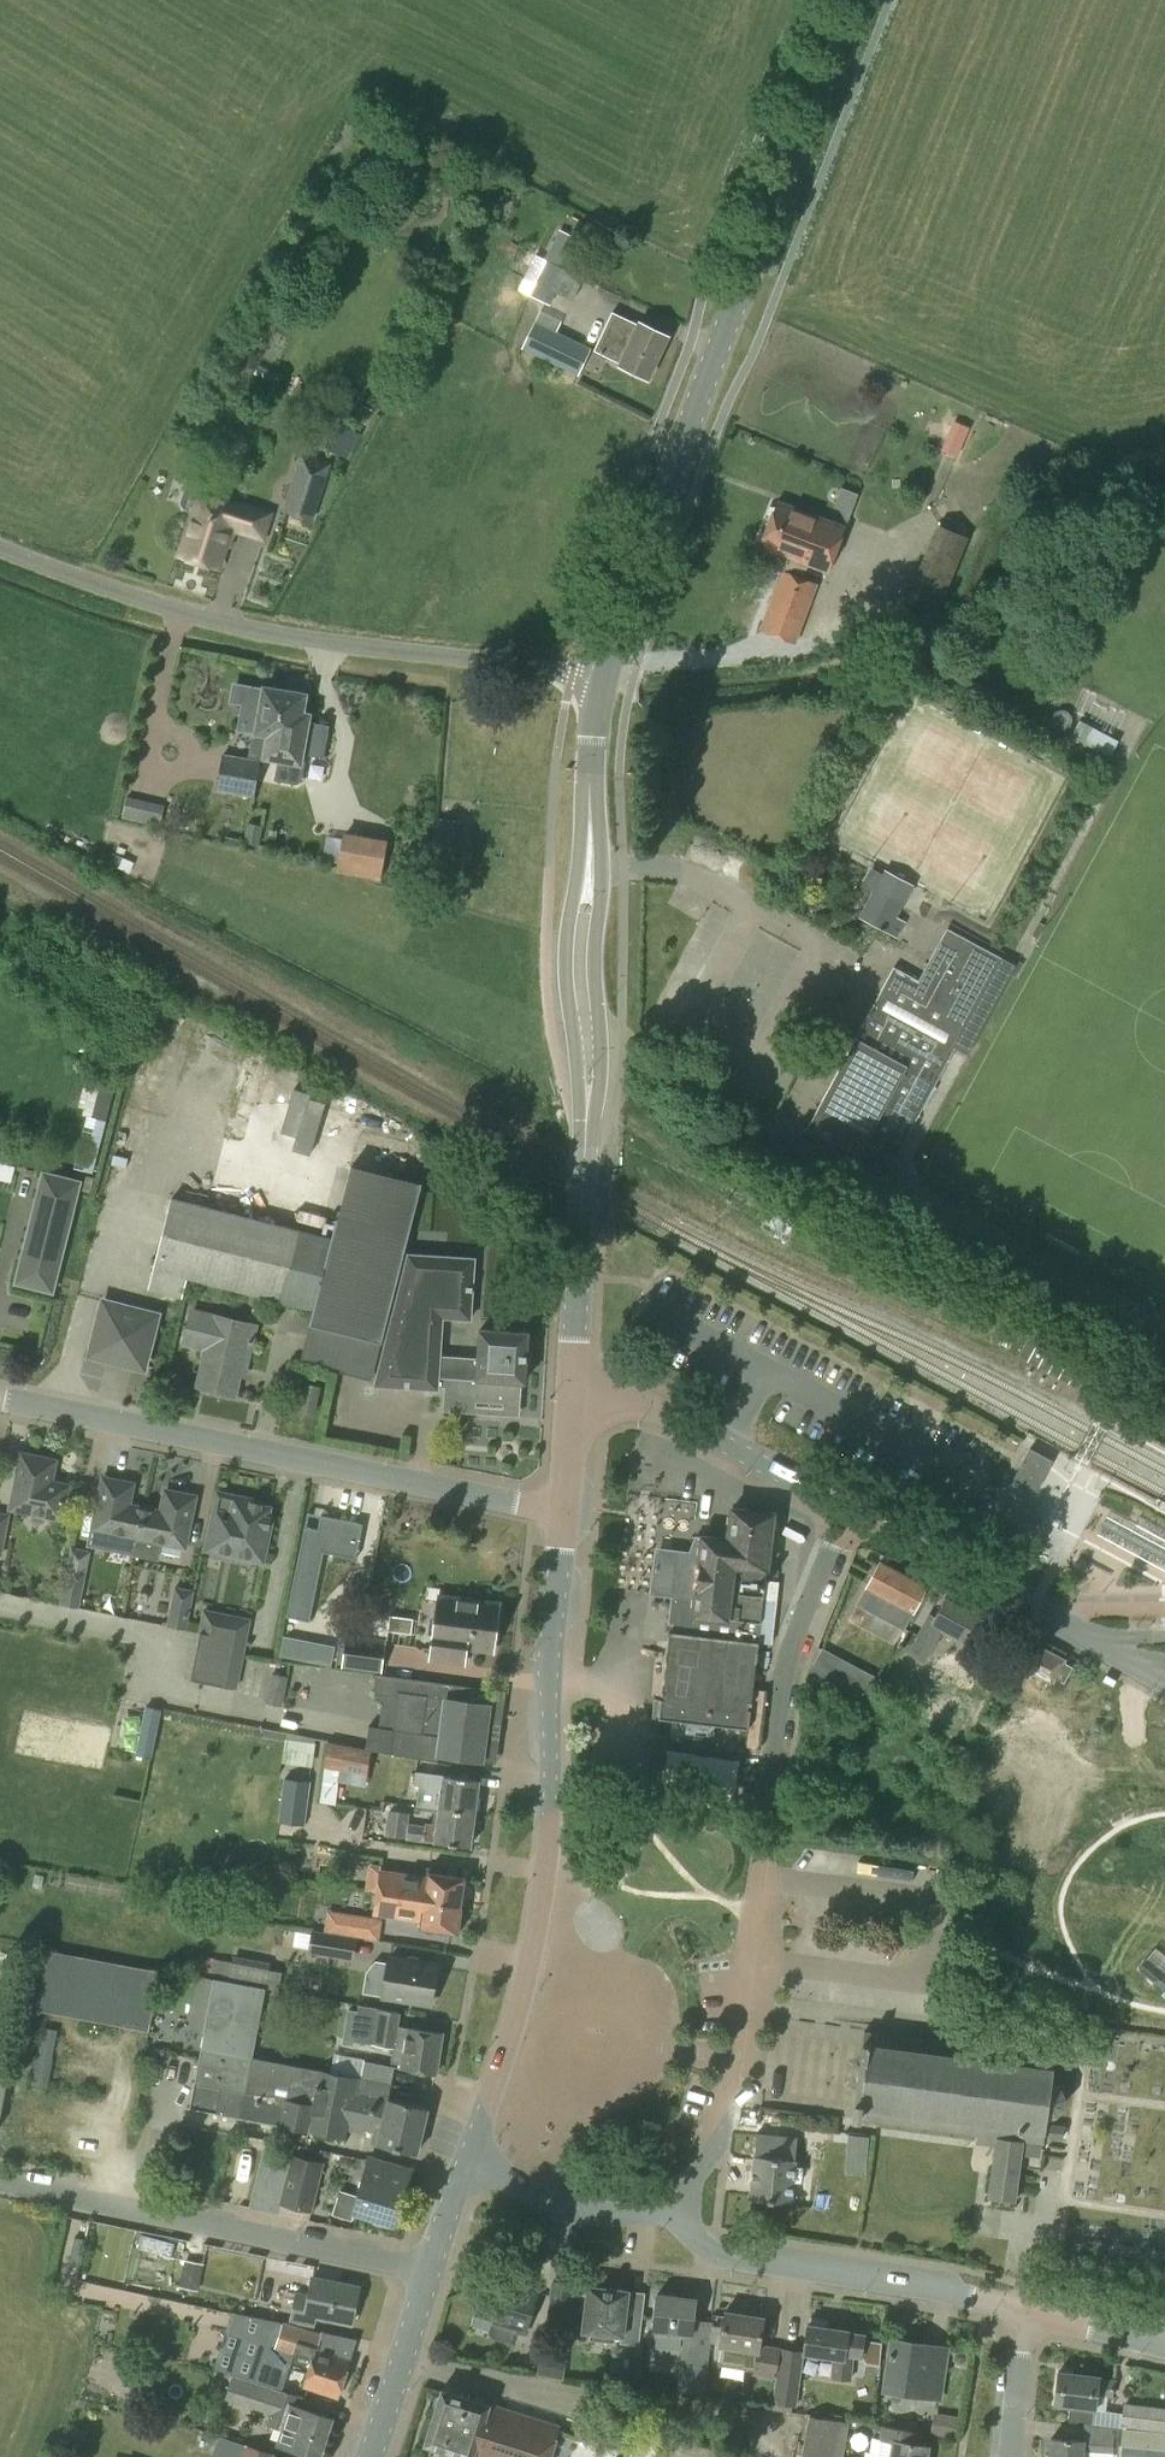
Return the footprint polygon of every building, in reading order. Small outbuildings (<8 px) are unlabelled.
[(559,226),(544,256),(549,259),(532,293),(547,299),(551,290),(561,268),(563,264),(577,235),(559,226)] [(577,376),(591,348),(556,331),(561,320),(541,310),(522,349),(577,376)] [(640,325),(620,315),(612,311),(594,350),(621,363),(621,364),(648,377),(668,336),(640,323),(640,325)] [(332,446),(351,454),(362,430),(344,421),(332,446)] [(314,520),(326,480),(328,472),(331,461),(301,453),(298,464),(282,511),(314,520)] [(265,541),(271,518),(204,496),(207,484),(193,478),(186,481),(180,502),(184,508),(194,511),(180,555),(218,567),(230,531),(265,541)] [(843,484),(835,505),(850,511),(857,490),(843,484)] [(829,571),(845,527),(776,502),(760,545),(788,555),(761,629),(795,642),(816,583),(803,578),(808,563),(829,571)] [(937,614),(969,538),(937,524),(904,600),(937,614)] [(897,640),(920,620),(905,603),(882,623),(897,640)] [(233,682),(229,703),(241,705),(237,730),(257,733),(269,735),(279,737),(283,711),(303,714),(306,695),(265,688),(233,682)] [(269,735),(266,756),(278,758),(274,780),(296,784),(302,780),(306,754),(323,757),(329,725),(307,722),(308,715),(303,714),(283,711),(279,737),(269,735)] [(1113,751),(1120,738),(1082,718),(1075,731),(1113,751)] [(255,795),(259,762),(223,755),(217,789),(255,795)] [(127,798),(123,816),(160,824),(164,807),(127,798)] [(462,863),(467,821),(444,818),(439,861),(462,863)] [(259,844),(263,825),(247,822),(244,839),(226,836),(225,843),(244,846),(245,842),(259,844)] [(380,880),(387,840),(344,832),(337,873),(380,880)] [(130,872),(134,862),(113,852),(108,863),(130,872)] [(896,933),(901,922),(892,916),(899,905),(876,893),(865,916),(896,933)] [(959,1037),(1002,957),(947,928),(925,968),(949,981),(944,992),(893,966),(809,1126),(859,1154),(866,1142),(874,1146),(865,1163),(886,1174),(961,1038),(959,1037)] [(14,1181),(18,1164),(0,1160),(0,1177),(14,1181)] [(406,1248),(421,1189),(351,1171),(336,1230),(333,1229),(310,1324),(380,1342),(404,1247),(406,1248)] [(16,1283),(53,1292),(80,1182),(43,1173),(16,1283)] [(281,1300),(299,1230),(172,1198),(149,1288),(181,1296),(186,1276),(281,1300)] [(403,1261),(383,1342),(372,1384),(438,1388),(438,1384),(440,1356),(443,1317),(470,1318),(473,1265),(403,1261)] [(142,1366),(155,1316),(104,1303),(92,1353),(142,1366)] [(245,1367),(255,1325),(190,1309),(181,1345),(204,1350),(204,1354),(205,1354),(197,1385),(235,1394),(241,1366),(245,1367)] [(448,1376),(447,1405),(476,1406),(476,1401),(504,1402),(504,1398),(520,1399),(521,1384),(519,1384),(520,1380),(525,1381),(528,1332),(480,1329),(477,1378),(448,1376)] [(315,1414),(321,1386),(302,1382),(296,1409),(315,1414)] [(1037,1490),(1053,1460),(1030,1447),(1013,1478),(1037,1490)] [(49,1482),(54,1460),(21,1453),(18,1470),(19,1470),(17,1480),(16,1480),(10,1508),(60,1518),(67,1485),(49,1482)] [(97,1504),(89,1543),(136,1553),(145,1508),(127,1505),(132,1483),(102,1477),(99,1493),(101,1494),(99,1504),(97,1504)] [(145,1508),(136,1553),(156,1557),(159,1541),(184,1546),(189,1522),(187,1522),(189,1512),(191,1512),(194,1496),(165,1490),(160,1511),(145,1508)] [(268,1516),(270,1507),(261,1505),(261,1502),(232,1496),(229,1513),(215,1511),(210,1534),(207,1548),(261,1559),(270,1516),(268,1516)] [(751,1704),(774,1513),(732,1508),(728,1540),(703,1537),(696,1537),(690,1553),(679,1551),(671,1624),(675,1624),(674,1634),(669,1633),(659,1717),(748,1727),(750,1709),(747,1708),(748,1703),(751,1704)] [(10,1513),(0,1511),(0,1556),(2,1557),(10,1513)] [(363,1523),(320,1514),(318,1528),(304,1526),(289,1601),(313,1606),(326,1538),(358,1544),(363,1523)] [(913,1609),(925,1586),(880,1562),(868,1585),(913,1609)] [(79,1607),(87,1568),(67,1564),(60,1604),(79,1607)] [(187,1629),(195,1590),(174,1586),(166,1625),(187,1629)] [(492,1649),(498,1604),(439,1596),(433,1641),(430,1661),(466,1666),(468,1646),(492,1649)] [(983,1616),(945,1596),(935,1616),(929,1612),(907,1653),(926,1662),(944,1628),(970,1641),(983,1616)] [(236,1688),(251,1618),(204,1609),(199,1633),(200,1633),(190,1679),(236,1688)] [(382,1672),(386,1639),(345,1633),(341,1667),(382,1672)] [(284,1635),(280,1655),(308,1660),(312,1640),(284,1635)] [(1072,1666),(1062,1660),(1063,1660),(1032,1643),(1020,1665),(1015,1662),(1007,1676),(999,1672),(982,1703),(1009,1717),(1013,1709),(1038,1722),(1061,1680),(1064,1682),(1072,1666)] [(287,1676),(272,1673),(266,1703),(281,1706),(287,1676)] [(382,1674),(377,1673),(374,1693),(382,1694),(397,1696),(392,1729),(379,1727),(369,1726),(366,1748),(389,1752),(438,1763),(439,1755),(481,1761),(484,1736),(489,1737),(491,1722),(486,1722),(489,1703),(478,1702),(480,1687),(382,1674)] [(136,1754),(150,1757),(160,1709),(146,1706),(136,1754)] [(324,1766),(367,1775),(371,1750),(328,1741),(324,1766)] [(440,1808),(474,1813),(478,1780),(444,1775),(440,1808)] [(305,1825),(311,1781),(285,1778),(279,1821),(305,1825)] [(470,1846),(474,1813),(440,1808),(438,1823),(425,1821),(424,1825),(409,1823),(410,1812),(387,1809),(384,1835),(436,1842),(470,1846)] [(377,1891),(461,1906),(465,1877),(427,1871),(427,1876),(380,1870),(377,1891)] [(457,1933),(461,1906),(377,1891),(377,1892),(374,1913),(421,1920),(420,1928),(457,1933)] [(361,1920),(352,1918),(349,1933),(359,1935),(361,1920)] [(307,1952),(327,1955),(330,1933),(311,1930),(307,1952)] [(1129,1982),(1151,1993),(1164,1965),(1164,1946),(1151,1939),(1129,1982)] [(150,2022),(159,1973),(48,1952),(39,2002),(121,2016),(119,2023),(148,2029),(149,2022),(150,2022)] [(271,1963),(232,1956),(231,1962),(214,1959),(211,1974),(264,1984),(263,1987),(278,1990),(282,1971),(270,1969),(271,1963)] [(430,2003),(437,1965),(389,1957),(383,1996),(430,2003)] [(308,2131),(320,2070),(252,2057),(265,1988),(214,1979),(190,2107),(216,2112),(215,2114),(308,2131)] [(436,2073),(442,2034),(397,2026),(399,2012),(367,2005),(361,2042),(393,2048),(392,2056),(403,2058),(401,2068),(436,2073)] [(52,2058),(57,2029),(44,2027),(38,2056),(36,2055),(31,2085),(48,2088),(53,2058),(52,2058)] [(982,2049),(869,2033),(869,2032),(863,2031),(852,2117),(860,2118),(860,2117),(977,2133),(976,2141),(997,2143),(989,2198),(1013,2201),(1021,2139),(1043,2142),(1046,2117),(1056,2114),(1063,2107),(1064,2097),(1060,2088),(1050,2082),(1054,2058),(998,2051),(999,2043),(983,2041),(982,2049)] [(331,2067),(392,2081),(396,2065),(334,2051),(331,2067)] [(320,2070),(308,2131),(344,2138),(346,2124),(375,2130),(372,2142),(377,2143),(377,2144),(416,2153),(427,2108),(388,2099),(387,2100),(359,2093),(362,2078),(320,2070)] [(791,2202),(798,2138),(756,2134),(750,2198),(791,2202)] [(858,2136),(857,2153),(867,2154),(869,2137),(858,2136)] [(285,2185),(280,2202),(311,2209),(322,2163),(292,2155),(288,2171),(260,2164),(256,2177),(285,2185)] [(361,2186),(402,2198),(411,2170),(370,2157),(361,2186)] [(394,2223),(402,2198),(361,2186),(358,2196),(344,2191),(339,2206),(353,2211),(378,2218),(376,2222),(387,2225),(388,2221),(394,2223)] [(198,2290),(204,2264),(184,2259),(179,2286),(198,2290)] [(351,2323),(358,2287),(312,2278),(308,2294),(296,2291),(290,2322),(314,2327),(316,2315),(351,2323)] [(511,2289),(484,2281),(475,2313),(492,2318),(488,2332),(491,2337),(507,2342),(512,2339),(514,2330),(525,2333),(537,2291),(513,2284),(511,2289)] [(570,2318),(574,2283),(551,2281),(547,2315),(570,2318)] [(105,2300),(127,2304),(129,2288),(107,2285),(105,2300)] [(640,2344),(643,2316),(627,2314),(629,2290),(588,2286),(583,2332),(622,2336),(622,2342),(640,2344)] [(704,2393),(713,2322),(693,2320),(695,2298),(658,2294),(654,2329),(684,2332),(677,2390),(704,2393)] [(772,2404),(780,2347),(760,2344),(764,2317),(726,2311),(721,2345),(718,2365),(753,2370),(753,2376),(775,2379),(772,2404)] [(233,2373),(282,2390),(289,2366),(308,2372),(304,2386),(338,2397),(350,2360),(320,2350),(326,2332),(321,2331),(321,2334),(283,2322),(283,2323),(233,2312),(214,2368),(233,2374),(233,2373)] [(853,2357),(860,2358),(863,2340),(847,2338),(848,2331),(846,2330),(847,2323),(830,2321),(829,2328),(808,2325),(803,2352),(832,2357),(830,2378),(851,2380),(853,2357)] [(331,2344),(356,2353),(360,2340),(336,2331),(331,2344)] [(937,2400),(941,2373),(925,2371),(929,2343),(894,2338),(886,2392),(937,2400)] [(780,2347),(772,2404),(795,2407),(802,2351),(780,2347)] [(564,2376),(567,2352),(554,2351),(552,2375),(564,2376)] [(1113,2398),(1115,2379),(1098,2377),(1058,2372),(1055,2403),(1070,2404),(1068,2420),(1090,2423),(1092,2407),(1095,2407),(1096,2397),(1113,2398)] [(282,2390),(233,2373),(233,2374),(225,2398),(255,2407),(271,2412),(267,2425),(282,2429),(278,2441),(294,2446),(293,2449),(316,2456),(319,2456),(332,2418),(306,2409),(305,2413),(292,2409),(296,2395),(281,2391),(282,2390)] [(558,2428),(489,2406),(489,2405),(442,2390),(425,2444),(465,2456),(549,2456),(558,2428)] [(1164,2432),(1164,2407),(1122,2403),(1120,2429),(1164,2432)] [(932,2433),(955,2436),(958,2414),(936,2410),(932,2433)] [(842,2456),(847,2422),(809,2416),(802,2456),(841,2456),(842,2456)] [(1115,2426),(1085,2424),(1083,2441),(1052,2438),(1050,2456),(1082,2456),(1082,2450),(1113,2452),(1115,2426)] [(929,2446),(919,2444),(921,2432),(882,2426),(879,2440),(893,2443),(890,2456),(927,2456),(929,2446)] [(1120,2429),(1117,2456),(1164,2456),(1164,2432),(1120,2429)] [(274,2453),(219,2435),(212,2456),(273,2456),(274,2453)]
